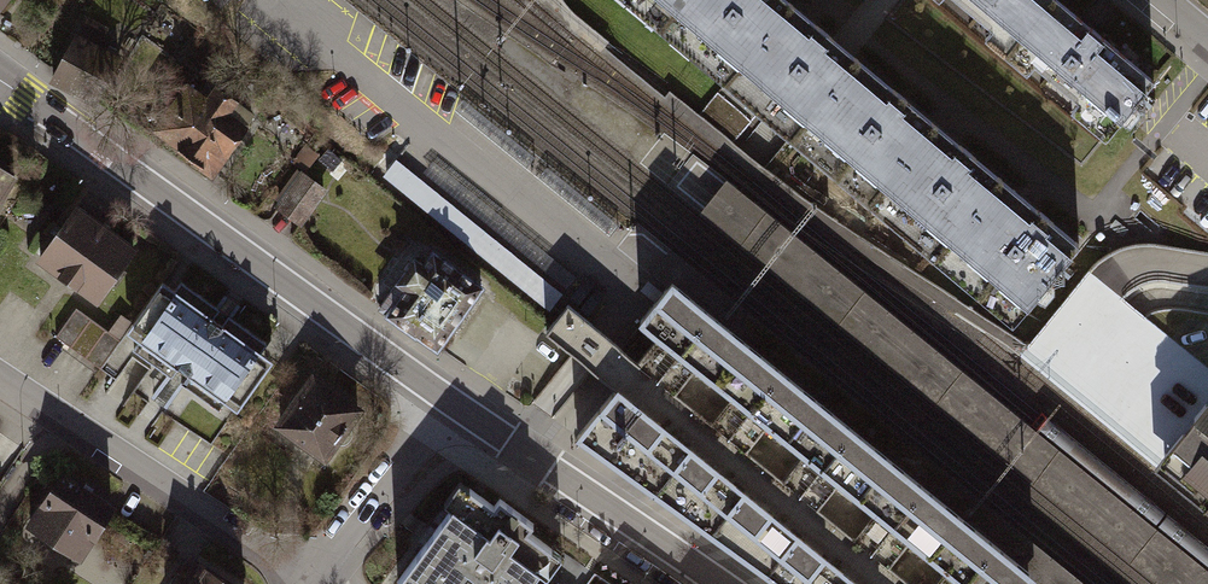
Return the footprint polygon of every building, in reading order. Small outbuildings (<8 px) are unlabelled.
[(667,19),(683,0),(644,0),(667,19)] [(667,19),(732,74),(791,4),(786,0),(683,0),(667,19)] [(1014,45),(1051,0),(960,0),(1014,45)] [(1058,0),(1051,0),(1014,45),(1114,128),(1154,79),(1088,25),(1058,0)] [(804,14),(791,4),(732,74),(784,117),(799,129),(857,59),(842,47),(804,14)] [(119,55),(70,30),(46,78),(95,102),(119,55)] [(921,112),(857,59),(799,129),(876,194),(935,124),(921,112)] [(196,83),(158,133),(220,179),(257,128),(196,83)] [(949,136),(935,124),(876,194),(941,248),(1000,178),(949,136)] [(268,206),(296,225),(322,188),(294,169),(268,206)] [(13,178),(0,170),(0,200),(13,178)] [(699,210),(1159,583),(1207,583),(1207,573),(724,178),(699,210)] [(1033,206),(1000,178),(941,248),(1020,313),(1078,243),(1033,206)] [(76,207),(36,262),(97,307),(137,252),(76,207)] [(383,305),(438,344),(482,282),(428,243),(383,305)] [(1042,545),(706,276),(696,289),(686,302),(729,336),(739,344),(842,429),(848,433),(1029,582),(1032,583),(1091,583),(1042,545)] [(150,285),(113,335),(223,415),(260,365),(150,285)] [(615,386),(576,436),(635,478),(743,555),(842,429),(739,344),(729,336),(686,302),(668,287),(641,321),(657,330),(634,357),(603,333),(567,303),(545,331),(582,360),(604,377),(615,386)] [(306,376),(267,430),(320,468),(359,413),(306,376)] [(1158,460),(1207,501),(1207,399),(1158,460)] [(743,555),(750,560),(783,583),(1027,583),(1029,582),(848,433),(842,429),(743,555)] [(111,503),(55,465),(20,518),(76,555),(111,503)] [(393,578),(401,583),(523,583),(534,570),(542,576),(559,553),(524,527),(530,520),(495,495),(490,502),(455,476),(440,497),(448,503),(393,578)] [(171,583),(234,583),(190,555),(171,583)] [(596,576),(590,583),(608,583),(596,576)]
